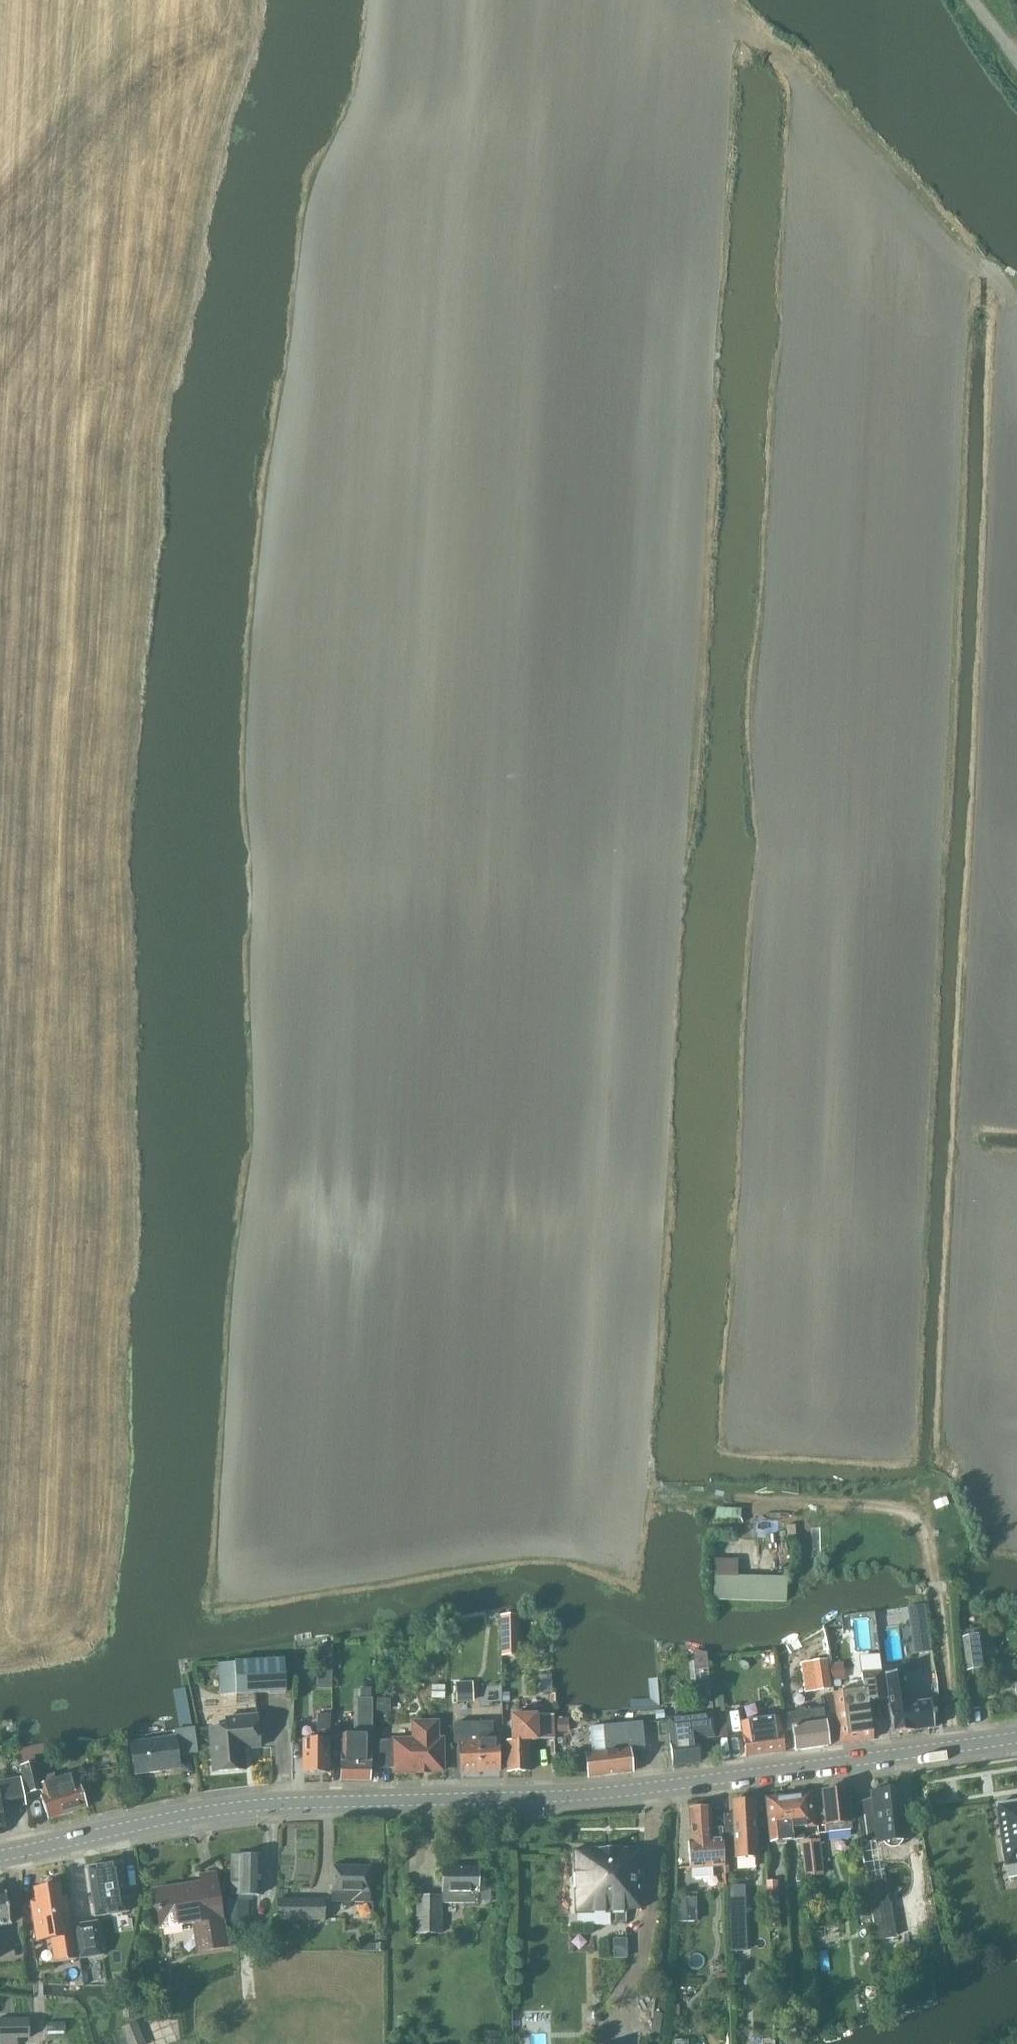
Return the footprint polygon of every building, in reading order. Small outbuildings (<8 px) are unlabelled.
[(715,1558),(713,1599),(785,1602),(787,1547),(759,1546),(758,1577),(737,1576),(738,1559),(715,1558)] [(517,1616),(500,1616),(501,1656),(518,1656),(517,1616)] [(927,1622),(911,1624),(915,1654),(931,1652),(927,1622)] [(987,1667),(982,1636),(964,1639),(968,1670),(987,1667)] [(318,1646),(318,1661),(332,1661),(332,1646),(318,1646)] [(706,1655),(693,1651),(695,1669),(707,1667),(706,1655)] [(884,1698),(879,1656),(863,1658),(865,1673),(861,1673),(863,1688),(833,1693),(840,1744),(873,1739),(868,1700),(884,1698)] [(814,1692),(832,1689),(828,1659),(810,1662),(814,1692)] [(238,1696),(287,1694),(286,1660),(237,1662),(238,1695),(238,1696)] [(237,1662),(219,1663),(221,1696),(238,1695),(237,1662)] [(842,1665),(830,1666),(832,1681),(844,1679),(842,1665)] [(910,1704),(905,1672),(886,1675),(890,1707),(889,1707),(893,1734),(935,1728),(933,1717),(935,1716),(934,1713),(933,1713),(931,1701),(910,1704)] [(709,1681),(697,1683),(698,1698),(710,1696),(709,1681)] [(471,1682),(456,1682),(456,1703),(471,1702),(471,1682)] [(446,1686),(433,1686),(433,1698),(446,1698),(446,1686)] [(723,1696),(711,1698),(713,1710),(725,1708),(723,1696)] [(390,1699),(378,1699),(378,1710),(390,1710),(390,1699)] [(361,1700),(358,1700),(358,1730),(372,1730),(372,1700),(371,1700),(361,1700)] [(717,1739),(729,1737),(725,1708),(713,1710),(717,1739)] [(793,1713),(787,1713),(789,1725),(792,1725),(796,1750),(828,1745),(823,1709),(807,1711),(805,1708),(795,1709),(793,1713)] [(656,1719),(664,1718),(664,1710),(655,1711),(656,1719)] [(669,1725),(674,1765),(699,1762),(696,1741),(715,1738),(712,1713),(700,1715),(668,1719),(669,1725)] [(317,1715),(317,1741),(304,1741),(304,1772),(327,1773),(328,1741),(330,1741),(330,1715),(317,1715)] [(511,1741),(507,1741),(507,1772),(528,1772),(528,1741),(553,1741),(553,1715),(510,1715),(511,1741)] [(246,1769),(244,1749),(260,1748),(258,1716),(227,1718),(228,1727),(211,1728),(214,1772),(246,1769)] [(747,1721),(742,1722),(747,1757),(783,1752),(779,1717),(747,1721)] [(566,1719),(557,1719),(557,1733),(566,1732),(566,1719)] [(395,1769),(395,1773),(444,1772),(443,1740),(438,1740),(438,1723),(414,1723),(414,1740),(379,1741),(379,1769),(395,1769)] [(459,1774),(499,1772),(498,1740),(492,1740),(491,1723),(453,1725),(453,1743),(458,1743),(459,1774)] [(607,1753),(605,1753),(586,1755),(588,1777),(632,1772),(629,1749),(644,1748),(642,1723),(604,1726),(607,1753)] [(175,1737),(131,1743),(136,1775),(173,1770),(172,1763),(180,1761),(180,1756),(197,1753),(194,1728),(174,1731),(175,1737)] [(347,1734),(340,1738),(339,1778),(369,1779),(370,1735),(347,1734)] [(43,1757),(46,1772),(75,1766),(73,1759),(65,1760),(64,1753),(43,1757)] [(641,1763),(642,1776),(671,1775),(671,1762),(641,1763)] [(35,1764),(21,1767),(27,1794),(42,1791),(38,1779),(35,1764)] [(55,1774),(38,1779),(42,1791),(43,1794),(41,1795),(48,1819),(87,1807),(79,1783),(76,1784),(73,1774),(56,1780),(55,1774)] [(26,1804),(22,1777),(0,1781),(0,1825),(6,1825),(3,1808),(26,1804)] [(876,1842),(884,1842),(884,1843),(886,1844),(887,1845),(888,1846),(890,1847),(892,1847),(893,1847),(895,1847),(896,1846),(898,1845),(899,1844),(900,1843),(901,1841),(901,1840),(906,1839),(901,1788),(894,1789),(891,1786),(888,1784),(884,1784),(880,1785),(877,1787),(876,1791),(876,1795),(877,1802),(856,1804),(860,1841),(875,1839),(876,1842)] [(825,1831),(851,1828),(847,1788),(820,1791),(825,1831)] [(809,1793),(787,1796),(792,1839),(803,1838),(802,1827),(813,1826),(809,1793)] [(792,1840),(787,1796),(765,1798),(770,1842),(785,1840),(785,1841),(792,1840)] [(726,1858),(757,1856),(754,1800),(732,1801),(732,1813),(723,1814),(726,1858)] [(998,1803),(1007,1867),(1016,1865),(1016,1800),(998,1803)] [(722,1827),(711,1828),(709,1806),(689,1807),(691,1840),(687,1841),(689,1868),(724,1865),(722,1827)] [(824,1875),(820,1839),(801,1841),(805,1877),(824,1875)] [(573,1912),(615,1912),(616,1922),(627,1922),(627,1910),(642,1910),(641,1849),(573,1850),(573,1912)] [(239,1855),(239,1895),(250,1895),(260,1896),(260,1855),(239,1855)] [(121,1863),(87,1868),(88,1869),(96,1917),(128,1912),(121,1864),(121,1863)] [(352,1901),(369,1901),(370,1867),(334,1866),(333,1902),(342,1902),(342,1907),(352,1907),(352,1901)] [(769,1888),(784,1888),(784,1867),(769,1867),(769,1888)] [(441,1904),(477,1905),(478,1868),(441,1868),(441,1897),(421,1897),(421,1933),(441,1933),(441,1904)] [(198,1951),(228,1945),(214,1871),(201,1873),(202,1881),(155,1889),(160,1928),(192,1922),(198,1951)] [(871,1882),(876,1911),(891,1909),(886,1880),(871,1882)] [(38,1900),(31,1901),(37,1942),(52,1940),(56,1963),(77,1959),(67,1896),(62,1896),(60,1885),(36,1889),(38,1900)] [(327,1899),(327,1888),(302,1887),(302,1899),(327,1899)] [(6,1893),(0,1894),(0,1926),(11,1924),(6,1893)] [(239,1897),(226,1899),(230,1923),(238,1922),(239,1897)] [(278,1920),(323,1921),(323,1900),(278,1900),(278,1920)] [(746,1917),(729,1918),(730,1933),(730,1951),(747,1951),(746,1917)] [(97,1922),(75,1926),(80,1959),(103,1956),(97,1922)] [(892,1925),(873,1928),(875,1940),(894,1937),(892,1925)] [(528,1993),(528,2016),(550,2016),(551,1993),(528,1993)] [(133,2006),(125,2006),(125,2018),(133,2018),(133,2006)] [(589,2011),(589,2021),(591,2023),(595,2023),(598,2021),(598,2012),(596,2009),(591,2009),(589,2011)] [(0,2019),(0,2039),(17,2038),(30,2038),(29,2019),(0,2019)] [(120,2031),(122,2043),(144,2043),(136,2023),(122,2028),(122,2030),(120,2031)]
